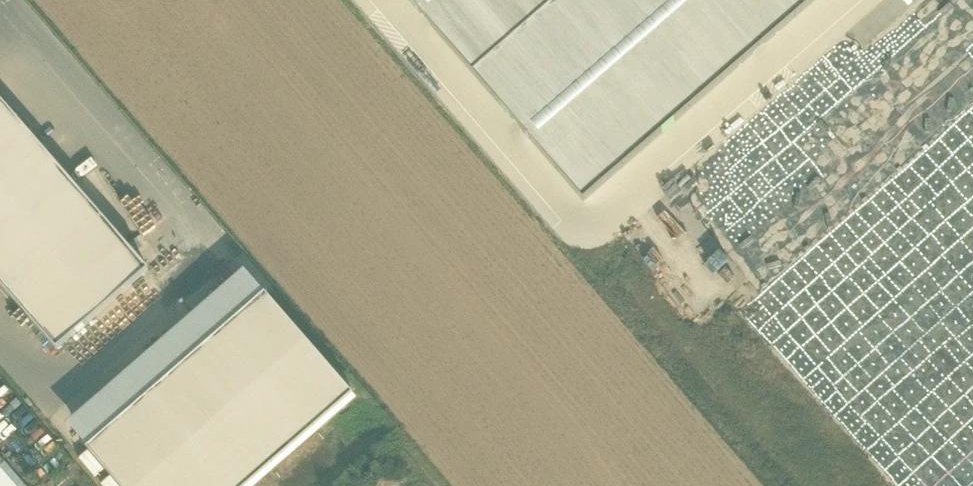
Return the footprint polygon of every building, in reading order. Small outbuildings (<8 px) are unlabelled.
[(583,194),(806,0),(413,0),(583,194)] [(57,351),(149,271),(29,133),(33,129),(0,91),(0,286),(57,351)] [(121,485),(248,485),(353,394),(245,273),(70,424),(121,485)] [(0,459),(0,485),(23,485),(0,459)]
